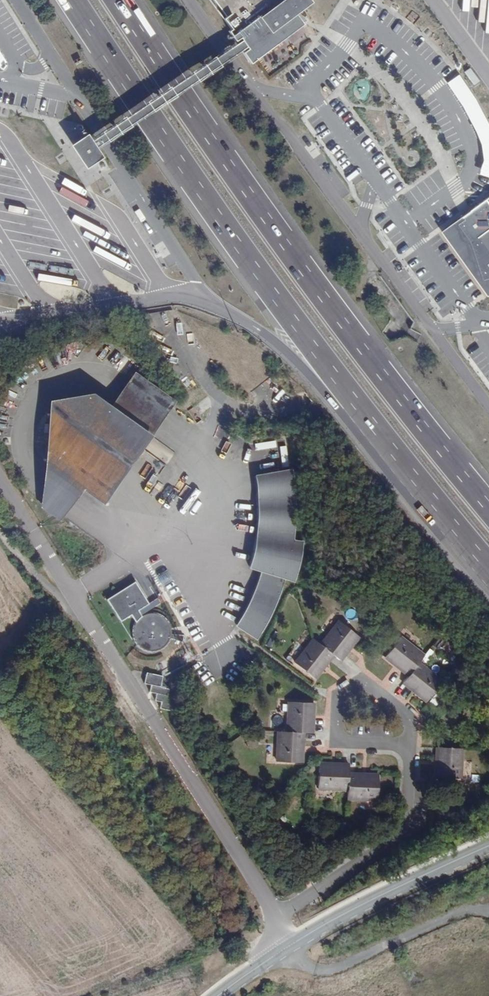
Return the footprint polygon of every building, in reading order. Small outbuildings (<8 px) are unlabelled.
[(210,3),(256,65),(307,27),(300,17),(312,7),(307,0),(215,0),(210,3)] [(270,64),(279,70),(284,63),(275,57),(270,64)] [(92,136),(76,146),(88,165),(104,155),(92,136)] [(435,232),(484,294),(488,290),(488,191),(435,232)] [(186,392),(197,387),(190,373),(179,379),(186,392)] [(54,416),(47,457),(105,504),(175,404),(136,375),(89,411),(54,416)] [(236,625),(255,637),(268,619),(285,581),(293,579),(300,545),(292,543),(293,519),(291,472),(257,477),(258,518),(249,568),(261,573),(246,610),(236,625)] [(147,614),(141,616),(139,611),(149,605),(135,583),(107,599),(120,622),(131,616),(135,622),(132,628),(131,637),(138,648),(147,652),(156,652),(163,647),(168,640),(181,642),(182,637),(170,634),(167,623),(158,615),(147,614)] [(312,640),(293,664),(314,680),(332,656),(340,662),(359,637),(338,621),(320,645),(312,640)] [(403,683),(426,702),(442,682),(418,662),(423,656),(400,637),(384,657),(408,677),(403,683)] [(161,677),(146,673),(143,683),(149,685),(148,692),(155,694),(153,701),(159,702),(158,708),(173,712),(174,706),(167,704),(169,697),(167,696),(168,689),(158,687),(161,677)] [(313,704),(287,704),(286,735),(277,734),(276,764),(302,764),(302,735),(313,735),(313,704)] [(462,748),(436,748),(435,778),(461,779),(462,748)] [(350,765),(318,765),(318,789),(348,790),(348,801),(378,801),(379,775),(350,775),(350,765)]
